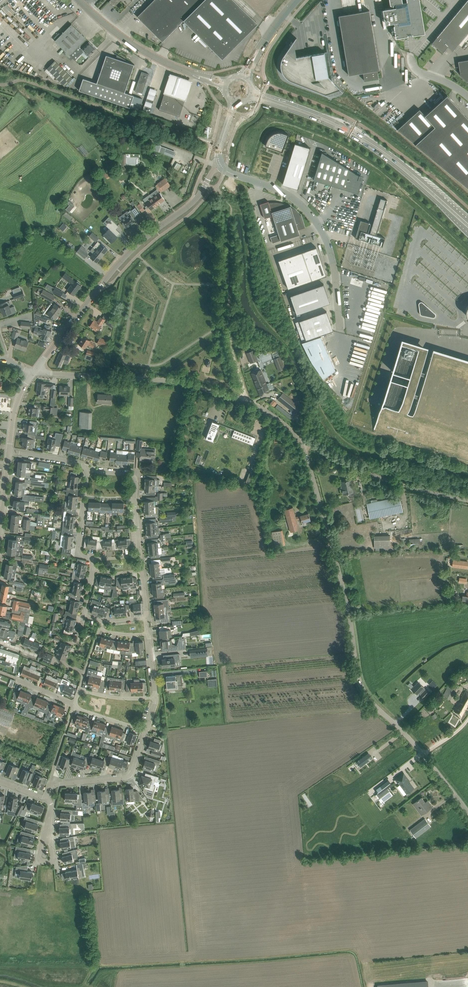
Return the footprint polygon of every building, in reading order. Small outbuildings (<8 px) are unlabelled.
[(204,0),(154,0),(137,17),(162,42),(184,20),(204,0)] [(235,0),(204,0),(184,20),(208,45),(210,43),(223,55),(255,23),(249,17),(251,16),(235,0)] [(390,5),(391,5),(391,8),(386,9),(388,24),(394,23),(394,25),(394,30),(396,38),(408,36),(408,35),(409,34),(409,35),(410,35),(411,35),(411,34),(412,34),(412,35),(425,33),(419,0),(407,0),(407,1),(406,2),(406,1),(405,1),(404,1),(404,2),(402,2),(402,0),(390,0),(390,5)] [(432,43),(432,44),(433,43),(443,52),(444,50),(448,46),(453,51),(453,50),(467,32),(467,0),(437,37),(432,43)] [(369,10),(339,15),(349,75),(363,72),(364,80),(365,80),(378,77),(378,74),(377,70),(379,70),(369,10)] [(89,56),(93,52),(94,52),(93,51),(96,48),(89,41),(86,39),(86,38),(72,24),(55,41),(75,61),(84,51),(89,56)] [(281,63),(281,66),(281,69),(282,72),(283,74),(285,77),(287,78),(290,80),(292,81),(295,82),(298,82),(301,82),(301,84),(300,85),(326,95),(327,94),(341,90),(342,91),(346,87),(335,75),(331,79),(329,77),(329,76),(324,52),(297,57),(296,56),(296,57),(293,56),(294,54),(292,53),(291,54),(287,51),(284,56),(282,58),(281,61),(281,63)] [(83,78),(79,90),(130,107),(134,95),(131,95),(127,93),(125,92),(134,65),(134,64),(125,61),(125,60),(126,60),(117,55),(116,58),(106,55),(100,73),(97,83),(83,78)] [(458,72),(466,81),(466,82),(466,81),(467,81),(467,60),(458,61),(460,74),(458,72)] [(73,79),(55,61),(47,69),(65,87),(73,79)] [(142,71),(135,91),(142,93),(149,74),(142,71)] [(192,81),(170,73),(167,81),(164,91),(163,92),(163,93),(185,101),(185,100),(189,88),(192,81)] [(165,92),(164,92),(165,92),(159,110),(179,116),(185,99),(186,99),(186,98),(185,98),(180,97),(181,96),(180,96),(180,97),(165,92)] [(447,95),(425,115),(419,109),(397,129),(467,188),(467,118),(447,95)] [(289,134),(284,133),(283,132),(281,132),(280,132),(279,132),(278,132),(277,132),(276,132),(275,133),(274,133),(273,134),(272,134),(271,135),(270,136),(269,137),(269,138),(268,138),(267,139),(267,141),(265,146),(268,147),(270,147),(283,152),(289,134)] [(298,189),(310,148),(295,143),(282,184),(298,189)] [(331,185),(338,162),(326,155),(327,153),(322,151),(320,156),(320,157),(314,179),(313,179),(313,180),(331,185)] [(363,178),(359,175),(338,162),(331,185),(358,193),(362,181),(361,181),(363,178)] [(165,178),(157,183),(163,191),(170,185),(165,178)] [(160,192),(159,193),(157,189),(150,194),(158,205),(165,200),(160,192)] [(151,210),(158,205),(150,194),(145,198),(144,200),(147,205),(145,207),(147,210),(149,208),(151,210)] [(387,200),(381,198),(370,234),(373,235),(376,235),(387,200)] [(305,227),(301,215),(300,215),(299,213),(297,212),(296,211),(295,210),(294,209),(292,208),(291,207),(291,206),(289,206),(288,206),(286,205),(285,204),(282,203),(281,203),(279,203),(276,202),(274,202),(271,202),(269,203),(268,201),(260,204),(264,218),(273,216),(279,234),(270,237),(272,243),(300,234),(298,230),(305,227)] [(135,216),(140,212),(135,206),(130,209),(131,210),(128,212),(130,214),(121,220),(123,224),(125,227),(126,228),(135,221),(132,217),(135,216)] [(109,228),(103,235),(104,236),(103,237),(110,243),(111,242),(112,243),(118,237),(117,236),(120,233),(116,229),(119,226),(109,217),(103,223),(109,228)] [(371,223),(361,220),(355,238),(358,239),(361,231),(368,233),(371,223)] [(99,238),(92,233),(89,236),(96,242),(99,238)] [(104,246),(101,244),(98,241),(93,247),(96,250),(103,255),(108,249),(104,246)] [(88,254),(85,252),(87,250),(82,246),(77,252),(85,258),(88,254)] [(97,262),(103,255),(96,250),(93,247),(90,250),(93,253),(91,257),(97,262)] [(316,247),(278,260),(288,289),(326,275),(316,247)] [(77,282),(69,276),(65,273),(62,277),(72,284),(67,290),(73,294),(75,291),(76,292),(81,285),(79,284),(80,283),(77,281),(77,282)] [(330,303),(323,284),(290,295),(297,314),(330,303)] [(22,290),(21,291),(20,287),(12,289),(14,294),(13,294),(15,299),(24,295),(22,290)] [(55,296),(43,289),(43,290),(39,288),(36,293),(52,302),(55,296)] [(55,288),(53,291),(61,296),(63,292),(55,288)] [(0,304),(0,310),(1,311),(2,310),(3,315),(6,314),(6,315),(10,314),(9,313),(12,312),(7,301),(0,304)] [(434,313),(428,307),(427,307),(428,306),(424,303),(423,303),(422,302),(421,302),(420,302),(419,303),(419,304),(418,304),(420,313),(420,314),(421,315),(422,315),(426,316),(426,317),(431,318),(431,317),(433,318),(434,318),(435,317),(435,316),(436,316),(436,315),(436,314),(435,313),(434,313)] [(55,304),(48,314),(51,316),(55,319),(58,315),(57,315),(62,309),(55,304)] [(48,319),(41,316),(42,314),(36,311),(35,314),(34,313),(34,320),(39,322),(40,320),(46,323),(48,319)] [(333,330),(326,311),(299,321),(306,340),(333,330)] [(105,320),(102,318),(101,317),(98,322),(94,320),(90,326),(97,331),(105,320)] [(114,322),(115,321),(109,317),(105,324),(112,328),(114,322)] [(34,329),(34,324),(34,325),(31,325),(31,329),(34,329),(33,333),(38,335),(38,334),(41,335),(40,338),(48,341),(49,336),(39,331),(34,329)] [(45,325),(44,328),(34,324),(34,329),(39,331),(49,336),(51,331),(49,330),(50,328),(49,326),(45,325)] [(95,344),(90,340),(84,336),(79,344),(85,348),(87,344),(93,348),(95,344)] [(321,336),(302,342),(311,362),(323,378),(335,369),(321,336)] [(18,338),(15,346),(20,348),(20,347),(26,349),(28,342),(18,338)] [(108,342),(100,338),(98,343),(105,347),(108,342)] [(376,424),(402,433),(427,351),(400,343),(393,367),(394,367),(392,371),(394,372),(392,379),(390,378),(381,406),(382,407),(376,424)] [(257,360),(253,350),(247,353),(251,363),(257,360)] [(55,364),(62,367),(65,357),(68,359),(69,356),(60,352),(55,364)] [(467,453),(467,363),(446,357),(447,356),(438,353),(438,354),(433,353),(408,434),(467,453)] [(284,368),(280,357),(274,359),(279,371),(284,368)] [(256,385),(265,381),(260,369),(252,373),(256,383),(255,383),(256,385)] [(271,388),(269,383),(266,384),(265,381),(256,385),(260,396),(270,392),(268,389),(271,388)] [(53,384),(50,384),(39,382),(39,385),(38,385),(37,393),(40,393),(39,396),(40,397),(43,397),(44,397),(44,394),(45,394),(46,387),(49,388),(53,389),(53,388),(53,384)] [(60,391),(59,395),(69,395),(70,392),(70,387),(64,387),(64,386),(60,386),(60,391)] [(302,405),(295,400),(293,402),(283,393),(278,399),(296,413),(302,405)] [(98,394),(98,403),(111,403),(112,395),(104,394),(104,395),(98,395),(98,394)] [(29,407),(28,415),(33,416),(36,416),(38,416),(39,408),(34,407),(29,407)] [(80,412),(79,428),(91,428),(92,412),(80,412)] [(24,423),(23,430),(33,431),(34,427),(36,427),(37,421),(30,420),(30,424),(24,423)] [(219,424),(212,421),(206,438),(213,441),(219,424)] [(253,437),(235,430),(232,437),(253,444),(252,445),(253,445),(255,438),(253,437)] [(49,438),(47,449),(54,450),(55,444),(56,444),(57,444),(58,441),(61,441),(63,434),(56,433),(55,436),(54,436),(51,438),(49,438)] [(22,437),(22,440),(23,441),(22,446),(31,448),(32,443),(33,443),(34,441),(35,441),(36,435),(28,434),(27,438),(22,437)] [(70,443),(71,442),(65,440),(64,444),(62,449),(68,451),(70,443)] [(140,450),(140,457),(140,461),(145,461),(146,457),(151,458),(151,455),(155,455),(155,449),(141,448),(142,440),(138,440),(137,450),(140,450)] [(76,445),(75,445),(75,443),(71,442),(70,443),(68,451),(68,452),(74,454),(76,445)] [(74,454),(80,455),(81,451),(82,447),(76,445),(74,454)] [(87,457),(89,449),(83,447),(82,451),(81,456),(87,457)] [(93,459),(95,450),(89,449),(87,457),(93,459)] [(101,452),(95,450),(93,459),(99,461),(99,459),(101,452)] [(99,459),(105,461),(106,456),(107,452),(101,450),(101,452),(99,459)] [(32,467),(31,467),(32,463),(19,461),(18,468),(26,469),(31,470),(32,467)] [(25,472),(26,469),(18,468),(17,475),(22,476),(25,476),(30,477),(31,473),(25,472)] [(250,469),(246,481),(249,482),(254,470),(250,469)] [(71,481),(80,482),(80,476),(79,476),(80,472),(71,471),(70,475),(71,476),(71,481)] [(145,478),(145,484),(156,485),(159,486),(159,479),(156,479),(157,476),(153,475),(148,475),(147,478),(145,478)] [(354,494),(353,492),(352,484),(350,484),(349,480),(341,482),(343,494),(347,493),(347,495),(348,496),(353,495),(354,494)] [(79,489),(80,482),(71,481),(70,487),(67,487),(66,491),(73,492),(74,488),(79,489)] [(145,484),(144,491),(146,491),(146,494),(155,495),(156,485),(145,484)] [(73,495),(73,492),(66,491),(66,495),(69,495),(69,501),(78,502),(78,496),(73,495)] [(144,507),(154,507),(154,501),(155,501),(155,497),(151,497),(146,497),(146,501),(144,501),(144,507)] [(403,511),(401,502),(400,497),(367,504),(370,518),(403,511)] [(14,500),(13,507),(20,508),(24,509),(25,504),(29,504),(29,500),(28,500),(23,499),(20,499),(20,501),(14,500)] [(77,508),(78,502),(69,501),(68,507),(65,507),(64,511),(66,511),(70,511),(70,508),(77,508)] [(154,507),(144,507),(145,513),(147,513),(147,517),(152,517),(156,516),(156,512),(155,513),(154,507)] [(293,507),(285,509),(291,532),(299,529),(296,520),(301,518),(302,522),(310,520),(309,513),(296,517),(293,507)] [(66,511),(64,511),(64,515),(67,515),(66,521),(75,522),(76,516),(69,515),(70,511),(66,511)] [(12,522),(19,523),(19,519),(22,520),(22,516),(19,516),(19,515),(12,514),(12,522)] [(158,521),(156,521),(156,518),(147,519),(147,522),(146,522),(146,523),(145,523),(145,527),(146,527),(146,529),(159,527),(158,521)] [(75,528),(75,522),(66,521),(66,527),(65,527),(64,531),(62,530),(62,531),(67,531),(73,532),(73,528),(75,528)] [(18,527),(19,523),(12,522),(11,530),(18,531),(21,531),(21,527),(18,527)] [(158,537),(158,534),(159,533),(160,533),(159,527),(146,529),(147,531),(146,531),(146,534),(147,534),(147,535),(148,535),(149,538),(154,537),(158,537)] [(274,545),(283,543),(280,530),(272,532),(274,545)] [(73,535),(73,532),(67,531),(62,531),(62,535),(64,535),(65,535),(64,541),(73,542),(74,536),(73,535)] [(10,539),(9,546),(16,547),(20,547),(21,543),(24,544),(24,541),(31,542),(32,537),(20,535),(20,540),(17,540),(15,539),(10,539)] [(99,549),(100,539),(100,537),(93,536),(93,539),(91,548),(99,549)] [(374,536),(374,548),(390,548),(390,536),(374,536)] [(91,548),(93,539),(88,538),(88,539),(85,539),(84,547),(91,548)] [(131,548),(130,540),(130,538),(122,539),(123,549),(131,548)] [(160,542),(158,542),(158,538),(149,539),(149,542),(148,543),(148,549),(161,547),(161,542),(160,542)] [(107,540),(103,540),(103,539),(100,539),(99,549),(107,550),(107,540)] [(116,550),(115,540),(114,540),(114,539),(112,539),(112,540),(107,540),(107,550),(116,550)] [(116,550),(123,549),(122,539),(118,540),(118,539),(115,540),(116,550)] [(73,548),(73,542),(64,541),(63,547),(62,552),(71,553),(71,548),(73,548)] [(9,546),(8,554),(15,554),(19,555),(20,552),(23,552),(23,548),(20,547),(16,547),(9,546)] [(160,557),(160,554),(161,554),(162,553),(161,547),(148,549),(149,555),(151,555),(151,558),(156,557),(160,557)] [(23,555),(22,560),(22,561),(40,564),(40,562),(39,562),(32,561),(33,556),(23,555)] [(73,568),(77,569),(86,571),(87,564),(80,563),(81,560),(78,559),(77,563),(74,562),(73,568)] [(149,569),(160,568),(159,564),(161,564),(160,559),(156,559),(151,560),(151,563),(150,563),(150,567),(149,567),(149,569)] [(7,563),(5,570),(12,572),(16,572),(17,565),(21,566),(22,561),(21,561),(15,560),(14,560),(13,564),(7,563)] [(452,566),(467,568),(467,562),(453,560),(452,566)] [(86,571),(77,569),(73,568),(72,577),(74,578),(77,578),(78,575),(85,577),(86,571)] [(162,578),(162,574),(164,574),(165,573),(164,568),(160,568),(149,569),(149,572),(151,571),(151,576),(153,575),(153,578),(162,578)] [(5,570),(4,577),(11,579),(15,579),(15,576),(16,572),(12,572),(5,570)] [(97,577),(96,583),(96,585),(100,586),(100,587),(104,588),(107,577),(101,576),(100,578),(97,577)] [(137,588),(137,586),(136,584),(137,584),(137,578),(133,579),(133,576),(127,577),(128,589),(137,588)] [(77,578),(74,578),(72,577),(71,582),(73,582),(74,581),(75,581),(73,587),(82,589),(84,583),(77,581),(77,578)] [(107,577),(104,588),(110,589),(110,588),(113,589),(114,586),(111,585),(112,578),(107,577)] [(128,589),(127,577),(121,578),(121,582),(118,582),(119,588),(123,588),(123,590),(128,589)] [(151,590),(162,588),(162,584),(163,584),(162,579),(158,579),(153,580),(153,583),(152,583),(152,587),(151,587),(151,590)] [(1,592),(7,593),(8,589),(12,590),(13,586),(3,584),(1,592)] [(81,595),(82,589),(73,587),(72,593),(69,592),(69,596),(78,597),(79,594),(81,595)] [(164,598),(164,592),(167,592),(166,588),(162,588),(151,590),(151,592),(153,592),(153,596),(155,596),(155,598),(160,598),(164,598)] [(7,593),(1,592),(0,597),(0,600),(4,601),(6,601),(10,602),(10,598),(7,597),(7,593)] [(78,600),(78,597),(69,596),(68,599),(71,599),(70,605),(79,607),(80,601),(78,600)] [(31,603),(30,603),(14,599),(13,605),(29,608),(34,610),(34,607),(30,606),(31,603)] [(96,601),(96,600),(92,599),(90,606),(93,607),(91,613),(97,615),(101,603),(100,606),(96,605),(97,603),(96,601)] [(154,608),(154,610),(155,610),(155,611),(164,610),(168,610),(167,599),(160,600),(160,603),(154,604),(154,608)] [(134,601),(129,601),(130,609),(134,608),(134,614),(141,613),(140,603),(134,604),(134,601)] [(109,607),(105,606),(106,605),(101,603),(97,615),(103,616),(105,609),(108,610),(109,607)] [(115,616),(121,615),(120,603),(114,604),(114,605),(111,606),(111,610),(114,610),(115,616)] [(129,604),(125,604),(125,603),(120,603),(121,615),(127,615),(127,612),(130,612),(129,604)] [(6,610),(7,605),(4,605),(0,604),(0,613),(2,614),(2,617),(7,618),(20,620),(20,621),(26,622),(28,623),(28,622),(32,623),(34,616),(30,615),(31,610),(34,610),(29,608),(13,605),(12,611),(6,610)] [(78,613),(79,607),(70,605),(69,611),(66,610),(65,614),(70,615),(71,612),(78,613)] [(155,612),(154,612),(154,614),(155,614),(155,617),(155,618),(161,618),(161,622),(169,621),(168,613),(168,610),(164,610),(155,611),(155,612)] [(70,618),(70,615),(65,614),(64,617),(67,618),(66,624),(75,625),(77,619),(70,618)] [(9,626),(2,624),(2,625),(0,625),(0,638),(11,640),(11,638),(14,639),(14,638),(21,639),(22,636),(23,633),(24,630),(19,629),(17,635),(15,634),(16,631),(8,629),(9,626)] [(74,631),(75,625),(66,624),(65,629),(64,629),(64,633),(68,633),(73,634),(73,631),(74,631)] [(176,627),(177,628),(183,627),(181,624),(173,625),(164,626),(164,630),(160,630),(160,637),(171,636),(171,631),(176,627)] [(104,650),(107,638),(104,637),(102,637),(102,636),(100,642),(97,641),(95,649),(101,650),(102,649),(104,650)] [(40,643),(34,641),(35,639),(34,638),(31,637),(30,637),(29,639),(25,638),(23,645),(37,651),(40,643)] [(166,647),(166,651),(185,649),(184,638),(182,638),(182,637),(180,638),(177,646),(172,644),(171,639),(161,640),(161,647),(166,647)] [(114,649),(115,646),(112,645),(113,640),(113,639),(113,640),(111,639),(108,638),(107,638),(104,650),(107,651),(108,648),(114,649)] [(123,654),(124,641),(123,641),(120,640),(120,641),(118,641),(118,640),(118,646),(115,646),(114,649),(120,650),(120,653),(123,654)] [(132,651),(132,647),(129,647),(130,642),(128,642),(128,641),(125,641),(124,641),(123,654),(122,657),(132,658),(132,654),(132,652),(132,651)] [(132,651),(132,652),(144,651),(143,641),(136,642),(136,645),(133,645),(132,647),(132,651)] [(59,649),(68,653),(71,645),(62,642),(59,649)] [(1,655),(7,657),(5,661),(11,663),(17,665),(19,654),(16,653),(1,648),(0,650),(0,658),(1,655)] [(65,660),(68,653),(59,649),(56,657),(65,660)] [(208,649),(190,651),(191,659),(209,657),(208,649)] [(53,656),(48,653),(46,653),(42,661),(50,664),(53,656)] [(180,661),(179,653),(168,654),(169,658),(162,659),(163,667),(175,665),(175,661),(180,661)] [(26,677),(30,668),(25,665),(20,675),(21,675),(21,674),(26,677)] [(32,679),(36,670),(30,668),(26,677),(32,679)] [(36,670),(32,679),(38,681),(38,682),(42,672),(41,672),(36,670)] [(94,674),(88,673),(87,672),(86,679),(89,679),(87,685),(88,685),(90,685),(89,686),(92,686),(93,686),(96,674),(94,673),(94,674)] [(49,686),(53,677),(47,675),(48,674),(47,674),(43,684),(44,684),(49,686)] [(105,676),(102,676),(96,674),(93,686),(94,686),(94,687),(97,687),(99,687),(99,688),(100,682),(103,683),(105,676)] [(182,680),(182,675),(166,676),(167,683),(166,683),(166,689),(176,688),(176,690),(181,689),(180,680),(182,680)] [(53,677),(49,686),(55,689),(59,679),(58,679),(53,677)] [(116,678),(114,678),(107,677),(107,684),(110,684),(109,690),(109,689),(111,690),(114,690),(115,690),(116,678)] [(71,696),(72,693),(74,688),(68,686),(69,683),(69,682),(69,681),(68,681),(67,680),(62,678),(59,687),(63,689),(62,692),(66,694),(65,694),(68,696),(69,695),(70,695),(70,696),(71,696)] [(116,678),(115,690),(116,690),(116,691),(119,691),(119,690),(121,691),(122,686),(124,686),(125,679),(116,678)] [(136,691),(137,691),(137,679),(134,679),(134,682),(128,682),(128,686),(131,686),(131,691),(133,691),(133,692),(136,692),(136,691)] [(137,679),(137,691),(138,691),(138,692),(141,691),(143,691),(143,686),(146,686),(146,682),(143,682),(140,682),(140,679),(137,679)] [(418,682),(411,689),(417,695),(419,693),(420,694),(420,695),(424,698),(431,691),(427,688),(426,689),(424,687),(418,682)] [(454,692),(451,691),(454,686),(449,684),(443,695),(450,700),(454,692)] [(15,691),(13,699),(22,703),(23,700),(26,692),(21,690),(19,693),(15,691)] [(458,704),(454,711),(462,716),(467,705),(467,692),(465,691),(458,704)] [(23,700),(22,703),(25,704),(25,706),(27,705),(28,703),(32,694),(31,694),(26,692),(23,700)] [(34,705),(33,708),(38,710),(39,707),(43,699),(38,697),(37,697),(34,705)] [(39,707),(38,710),(41,711),(43,708),(45,709),(45,710),(48,701),(43,699),(39,707)] [(54,718),(56,714),(59,706),(54,704),(54,703),(52,709),(49,708),(46,714),(54,718)] [(59,706),(56,714),(61,716),(62,717),(65,708),(59,706)] [(9,727),(14,713),(0,708),(0,724),(9,727)] [(76,718),(74,723),(75,723),(77,724),(76,727),(79,728),(80,725),(83,717),(78,715),(77,715),(76,718)] [(79,728),(79,729),(88,731),(90,725),(91,722),(88,721),(89,718),(88,718),(88,719),(87,718),(87,717),(84,716),(83,717),(80,725),(79,728)] [(90,725),(88,731),(91,732),(97,733),(100,722),(100,721),(97,720),(97,721),(95,721),(95,720),(94,723),(91,722),(90,725)] [(100,722),(97,733),(102,735),(102,734),(103,734),(103,733),(104,729),(105,727),(106,724),(100,722)] [(107,734),(106,737),(112,738),(114,739),(115,736),(118,728),(112,726),(111,729),(110,731),(108,730),(107,734)] [(114,739),(120,741),(121,738),(123,732),(123,729),(123,730),(118,728),(115,736),(114,739)] [(125,733),(123,740),(134,743),(137,734),(130,732),(129,734),(125,733)] [(151,741),(148,747),(153,749),(151,753),(160,756),(162,752),(161,751),(162,750),(158,749),(161,740),(155,738),(154,741),(151,741)] [(108,758),(107,760),(110,761),(109,766),(111,766),(111,767),(114,768),(114,769),(117,759),(112,757),(113,754),(114,751),(111,750),(110,753),(108,758)] [(89,757),(89,760),(92,761),(90,765),(92,766),(92,767),(95,768),(98,759),(93,757),(94,753),(91,752),(89,757)] [(368,752),(356,762),(360,767),(372,758),(368,752)] [(60,755),(58,762),(61,763),(60,766),(67,768),(70,758),(60,755)] [(74,756),(71,765),(74,766),(73,767),(76,768),(80,758),(74,756)] [(80,758),(76,768),(77,768),(80,769),(80,768),(83,769),(84,764),(87,765),(89,760),(89,757),(86,756),(85,760),(80,758)] [(98,759),(95,768),(96,768),(99,769),(99,768),(101,769),(103,764),(106,765),(107,760),(108,758),(105,757),(104,760),(98,759)] [(149,771),(150,769),(153,770),(154,765),(159,766),(160,761),(150,757),(148,761),(145,760),(143,767),(144,767),(143,769),(149,771)] [(117,759),(114,769),(117,770),(118,769),(120,769),(121,766),(124,767),(126,767),(128,761),(126,761),(123,760),(123,761),(117,759)] [(17,774),(19,770),(20,768),(10,764),(9,766),(7,766),(5,770),(7,770),(6,773),(13,776),(14,773),(17,774)] [(20,770),(18,776),(20,777),(20,778),(26,781),(27,778),(31,779),(33,775),(35,769),(36,765),(33,764),(31,767),(29,771),(23,769),(22,771),(20,770)] [(36,770),(31,782),(33,782),(33,783),(40,786),(41,783),(44,784),(47,778),(40,775),(41,772),(36,770)] [(157,782),(159,777),(146,773),(144,776),(142,775),(139,783),(145,785),(145,788),(152,791),(155,781),(157,782)] [(398,782),(406,793),(414,788),(409,781),(403,773),(395,779),(396,780),(396,781),(397,783),(398,782)] [(388,780),(375,790),(377,792),(376,794),(378,797),(388,790),(387,788),(392,785),(388,780)] [(133,788),(126,789),(127,801),(144,800),(137,791),(133,791),(133,788)] [(113,800),(112,800),(112,805),(124,804),(124,799),(123,792),(119,792),(119,789),(112,790),(113,800)] [(105,790),(98,791),(99,801),(102,801),(102,804),(110,803),(109,800),(110,800),(109,793),(106,793),(105,790)] [(91,791),(84,792),(85,802),(96,801),(95,794),(92,794),(91,791)] [(65,793),(65,800),(74,801),(74,804),(82,805),(82,798),(77,798),(78,793),(65,793)] [(10,796),(8,810),(16,812),(15,813),(17,814),(19,815),(24,805),(20,803),(20,805),(16,804),(18,797),(16,797),(16,796),(14,796),(13,797),(10,796)] [(413,803),(422,815),(432,807),(429,803),(427,805),(421,797),(413,803)] [(29,812),(30,810),(41,814),(44,807),(32,802),(31,805),(27,804),(24,810),(29,812)] [(61,812),(60,819),(61,819),(61,822),(70,823),(70,820),(71,814),(75,814),(78,815),(79,810),(76,810),(64,809),(64,812),(61,812)] [(149,813),(146,815),(150,820),(155,816),(153,813),(154,812),(152,809),(148,811),(149,813)] [(24,820),(27,821),(24,828),(36,832),(38,824),(34,823),(35,819),(25,816),(24,820)] [(425,818),(409,830),(416,837),(427,829),(431,826),(425,818)] [(62,827),(59,827),(60,834),(69,834),(69,828),(73,828),(73,823),(62,824),(62,827)] [(23,836),(21,843),(33,846),(35,838),(30,837),(31,833),(21,831),(20,835),(23,836)] [(61,849),(76,847),(74,836),(62,838),(63,841),(60,842),(61,849)] [(16,851),(19,852),(18,858),(30,860),(31,853),(27,852),(27,848),(16,846),(17,846),(16,851)] [(77,860),(76,853),(77,853),(76,849),(64,852),(65,855),(62,856),(64,863),(77,860)] [(67,879),(85,876),(83,863),(76,864),(77,870),(65,872),(66,873),(62,873),(63,879),(67,878),(67,879)] [(15,873),(20,874),(20,878),(32,879),(33,872),(26,871),(27,865),(28,865),(16,866),(15,873)]
